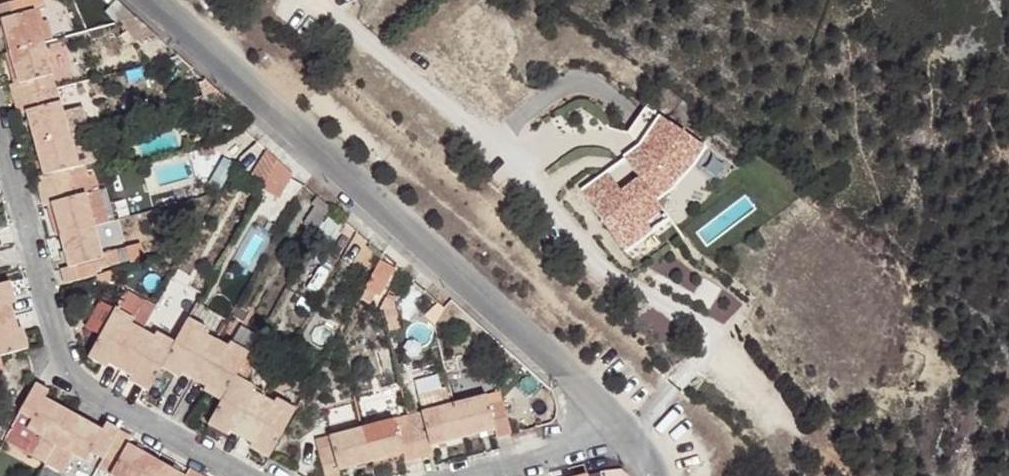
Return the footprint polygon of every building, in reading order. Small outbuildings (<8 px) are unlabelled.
[(0,6),(0,22),(17,85),(9,87),(16,115),(25,113),(42,176),(34,179),(36,190),(41,207),(50,205),(68,268),(58,270),(62,286),(96,276),(92,263),(102,261),(93,227),(107,223),(94,176),(88,177),(85,165),(76,167),(66,130),(84,125),(79,107),(61,112),(59,103),(48,106),(41,80),(51,78),(41,41),(37,23),(34,12),(39,10),(36,0),(23,0),(0,6)] [(113,22),(130,17),(112,1),(102,11),(113,22)] [(149,34),(131,18),(118,23),(130,41),(149,34)] [(37,23),(41,41),(47,39),(43,22),(37,23)] [(585,181),(627,240),(653,222),(647,214),(665,201),(655,188),(671,177),(692,153),(704,135),(662,108),(642,138),(627,148),(641,169),(622,182),(609,164),(585,181)] [(277,165),(266,155),(251,178),(264,187),(277,165)] [(292,179),(277,165),(264,187),(282,197),(292,179)] [(325,208),(313,196),(307,204),(311,206),(303,218),(303,219),(301,221),(313,230),(325,208)] [(361,288),(376,295),(390,269),(375,260),(361,288)] [(116,272),(96,276),(99,287),(118,281),(116,272)] [(26,350),(22,330),(17,330),(11,305),(14,303),(10,284),(0,286),(0,357),(26,350)] [(100,334),(87,358),(130,379),(127,383),(146,393),(160,370),(178,380),(180,375),(204,389),(201,393),(220,403),(206,426),(226,437),(228,433),(250,445),(248,450),(266,460),(295,410),(276,400),(274,404),(251,391),(253,388),(234,378),(248,353),(229,344),(227,347),(203,334),(211,321),(192,312),(173,344),(155,333),(153,336),(143,332),(156,309),(124,291),(114,310),(99,301),(86,326),(100,334)] [(397,297),(385,300),(390,323),(402,320),(397,297)] [(237,328),(229,344),(248,353),(256,337),(237,328)] [(126,445),(130,438),(104,424),(101,430),(43,399),(46,392),(34,386),(3,441),(60,473),(71,455),(84,462),(89,453),(101,460),(97,470),(108,475),(183,475),(126,445)] [(322,475),(337,475),(336,472),(400,458),(402,464),(431,456),(429,448),(493,433),(496,440),(509,436),(501,404),(486,407),(483,397),(447,404),(443,388),(411,397),(420,422),(394,431),(392,421),(313,440),(322,475)] [(486,407),(501,404),(499,394),(483,397),(486,407)]
